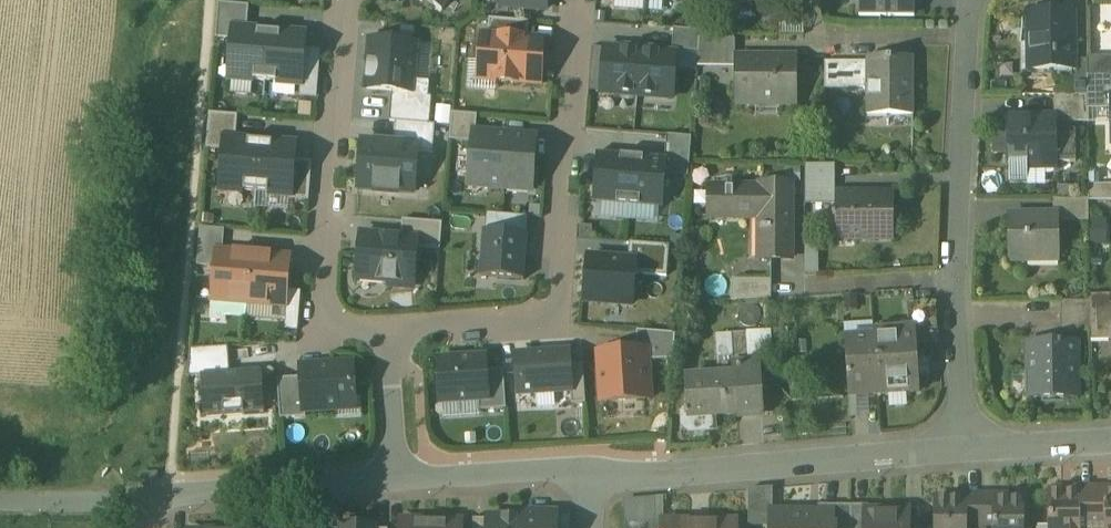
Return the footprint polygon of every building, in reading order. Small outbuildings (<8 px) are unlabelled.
[(442,11),(449,0),(424,0),(442,11)] [(502,7),(546,11),(547,0),(503,0),(502,7)] [(860,17),(915,18),(915,0),(860,0),(860,17)] [(216,39),(233,41),(234,30),(247,31),(249,7),(219,4),(216,39)] [(1074,16),(1029,17),(1030,72),(1074,71),(1074,39),(1072,39),(1072,19),(1074,19),(1074,16)] [(528,40),(529,23),(489,20),(488,37),(528,40)] [(234,30),(233,41),(230,79),(265,82),(269,33),(247,31),(234,30)] [(672,51),(699,53),(701,32),(674,30),(672,51)] [(305,36),(269,33),(265,82),(301,85),(305,36)] [(488,37),(482,36),(479,80),(497,82),(497,83),(517,84),(517,83),(541,85),(544,41),(528,40),(488,37)] [(736,36),(700,36),(698,68),(736,68),(736,59),(736,36)] [(416,45),(371,41),(367,90),(392,92),(412,94),(413,81),(416,45)] [(641,52),(605,49),(602,94),(637,96),(641,52)] [(676,55),(641,52),(637,96),(672,99),(676,55)] [(1087,58),(1088,77),(1110,77),(1110,57),(1087,58)] [(797,59),(736,59),(736,68),(736,105),(797,105),(797,59)] [(914,59),(867,59),(867,63),(867,90),(867,109),(888,109),(888,116),(914,116),(914,59)] [(867,63),(825,63),(825,90),(867,90),(867,63)] [(1088,77),(1088,96),(1088,110),(1105,110),(1105,94),(1110,94),(1110,77),(1088,77)] [(429,98),(430,82),(413,81),(412,94),(392,92),(390,123),(395,123),(430,126),(432,98),(429,98)] [(235,82),(235,94),(263,95),(263,83),(235,82)] [(1088,96),(1054,96),(1055,118),(1056,118),(1056,123),(1070,123),(1088,123),(1088,110),(1088,96)] [(206,150),(225,152),(226,140),(236,141),(238,117),(209,114),(206,150)] [(449,142),(473,144),(474,134),(476,134),(477,116),(452,114),(449,142)] [(1056,123),(1056,118),(1055,118),(1008,119),(1008,164),(1056,163),(1056,123)] [(433,155),(435,126),(430,126),(395,123),(394,145),(418,147),(417,154),(433,155)] [(1070,130),(1070,123),(1056,123),(1056,163),(1057,163),(1076,163),(1076,131),(1070,130)] [(476,134),(474,134),(473,144),(470,187),(532,192),(536,139),(476,134)] [(667,136),(665,160),(667,161),(666,176),(688,178),(692,138),(667,136)] [(256,194),(260,143),(236,141),(226,140),(225,152),(222,191),(256,194)] [(295,146),(260,143),(256,194),(290,196),(291,197),(294,161),(295,146)] [(394,145),(363,143),(359,189),(376,190),(375,193),(397,194),(398,192),(414,193),(417,154),(418,147),(394,145)] [(628,206),(632,158),(597,155),(593,203),(628,206)] [(665,160),(632,158),(628,206),(664,209),(666,176),(667,161),(665,160)] [(312,163),(294,161),(291,197),(290,196),(289,201),(309,202),(312,163)] [(1056,163),(1008,164),(1009,164),(1010,181),(1027,181),(1027,170),(1055,169),(1055,164),(1057,164),(1057,163),(1056,163)] [(831,166),(805,166),(805,204),(831,204),(831,166)] [(1089,186),(1089,200),(1089,202),(1110,202),(1110,185),(1089,186)] [(791,187),(760,187),(760,190),(712,190),(712,221),(766,221),(767,260),(792,260),(791,187)] [(889,196),(855,196),(855,192),(836,192),(836,237),(857,238),(857,240),(889,240),(889,196)] [(1089,200),(1053,200),(1053,216),(1060,216),(1060,224),(1089,225),(1089,202),(1089,200)] [(1053,216),(1011,216),(1010,262),(1060,263),(1060,224),(1060,216),(1053,216)] [(1110,220),(1093,220),(1092,244),(1110,245),(1110,220)] [(403,221),(401,239),(417,240),(417,249),(440,251),(442,224),(403,221)] [(484,234),(480,277),(523,280),(527,238),(484,234)] [(401,239),(361,236),(358,280),(388,283),(388,287),(413,289),(417,249),(417,240),(401,239)] [(254,246),(216,243),(211,299),(248,303),(254,246)] [(630,244),(628,261),(635,262),(634,275),(667,278),(670,247),(630,244)] [(290,250),(254,246),(248,303),(284,307),(290,250)] [(606,260),(589,258),(585,302),(632,306),(634,275),(635,262),(628,261),(618,261),(618,263),(606,262),(606,260)] [(770,279),(731,281),(733,302),(772,299),(770,279)] [(1090,296),(1090,302),(1090,331),(1110,331),(1110,296),(1090,296)] [(1090,302),(1061,302),(1061,334),(1090,334),(1090,331),(1090,302)] [(937,303),(908,304),(909,323),(901,323),(902,332),(916,331),(916,333),(939,332),(937,303)] [(278,319),(279,309),(255,305),(254,315),(278,319)] [(773,328),(750,333),(753,350),(776,346),(773,328)] [(902,332),(875,334),(875,338),(879,396),(920,393),(916,333),(916,331),(902,332)] [(636,344),(636,353),(649,352),(650,362),(674,361),(676,335),(637,332),(636,344)] [(748,334),(731,335),(733,366),(750,365),(748,334)] [(731,335),(719,336),(721,377),(734,377),(733,366),(731,335)] [(875,338),(845,340),(849,398),(879,396),(875,338)] [(1077,345),(1029,345),(1030,400),(1077,400),(1077,345)] [(188,379),(201,378),(201,377),(223,375),(221,349),(190,351),(188,379)] [(636,353),(599,355),(602,403),(652,400),(650,362),(649,352),(636,353)] [(569,353),(516,356),(519,396),(571,393),(572,393),(570,367),(569,353)] [(485,358),(439,361),(442,404),(479,402),(488,401),(486,372),(485,358)] [(750,365),(733,366),(734,377),(736,377),(737,392),(761,390),(759,365),(750,365)] [(583,366),(570,367),(572,393),(571,393),(572,406),(586,405),(583,366)] [(352,367),(301,370),(302,379),(304,411),(306,410),(355,407),(352,367)] [(504,371),(486,372),(488,401),(479,402),(480,412),(506,411),(504,371)] [(223,375),(201,377),(201,378),(204,418),(265,414),(263,372),(223,375)] [(721,377),(686,380),(688,412),(688,419),(714,418),(738,416),(737,392),(736,377),(734,377),(721,377)] [(306,419),(306,410),(304,411),(302,379),(277,380),(280,420),(306,419)] [(761,390),(737,392),(738,416),(762,414),(761,390)] [(714,418),(688,419),(688,412),(685,413),(683,415),(684,427),(690,432),(715,431),(714,418)] [(1079,488),(1079,494),(1080,494),(1080,527),(1093,527),(1093,488),(1079,488)] [(1093,488),(1093,527),(1106,527),(1106,494),(1108,493),(1108,488),(1093,488)] [(968,494),(968,500),(970,500),(970,527),(981,527),(981,495),(968,494)] [(1050,494),(1050,527),(1080,527),(1080,494),(1079,494),(1050,494)] [(981,495),(981,527),(994,527),(994,500),(995,500),(995,495),(981,495)] [(938,500),(938,527),(970,527),(970,500),(968,500),(938,500)] [(994,500),(994,527),(1024,527),(1024,501),(995,500),(994,500)] [(821,506),(821,513),(838,513),(838,527),(852,527),(852,507),(821,506)] [(852,507),(852,527),(868,527),(868,514),(872,514),(872,507),(852,507)] [(773,513),(773,527),(838,527),(838,513),(821,513),(773,513)] [(868,514),(868,527),(912,527),(912,515),(872,514),(868,514)] [(488,518),(488,521),(488,527),(523,527),(523,516),(522,516),(522,519),(488,518)] [(523,516),(523,527),(556,527),(556,516),(523,516)]
